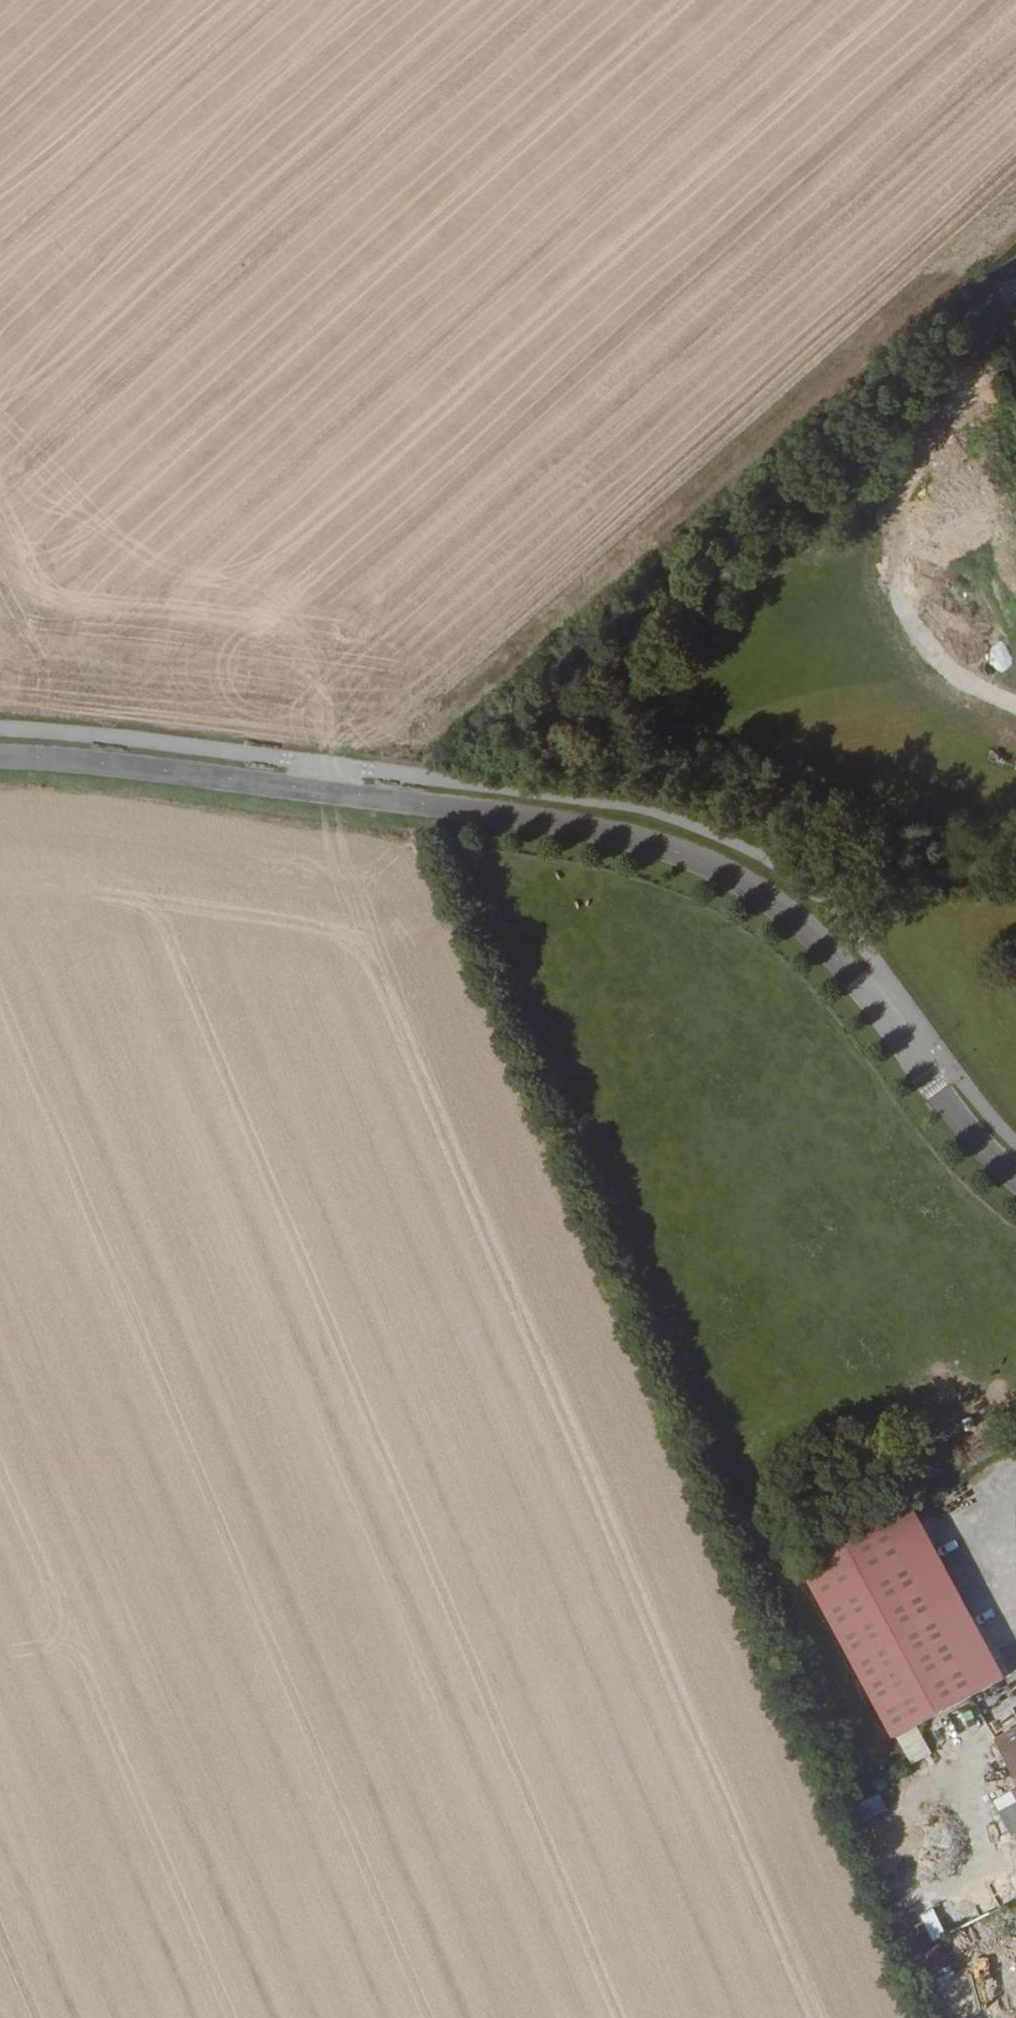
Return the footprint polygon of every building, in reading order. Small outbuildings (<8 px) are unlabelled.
[(1015,301),(1015,277),(996,283),(1003,305),(1015,301)] [(826,1627),(856,1673),(908,1754),(982,1708),(1015,1689),(929,1556),(911,1527),(806,1595),(826,1627)] [(1007,1746),(1015,1760),(1015,1740),(1007,1746)] [(878,1792),(855,1802),(863,1821),(886,1811),(878,1792)] [(919,1914),(930,1941),(944,1936),(933,1908),(919,1914)]
